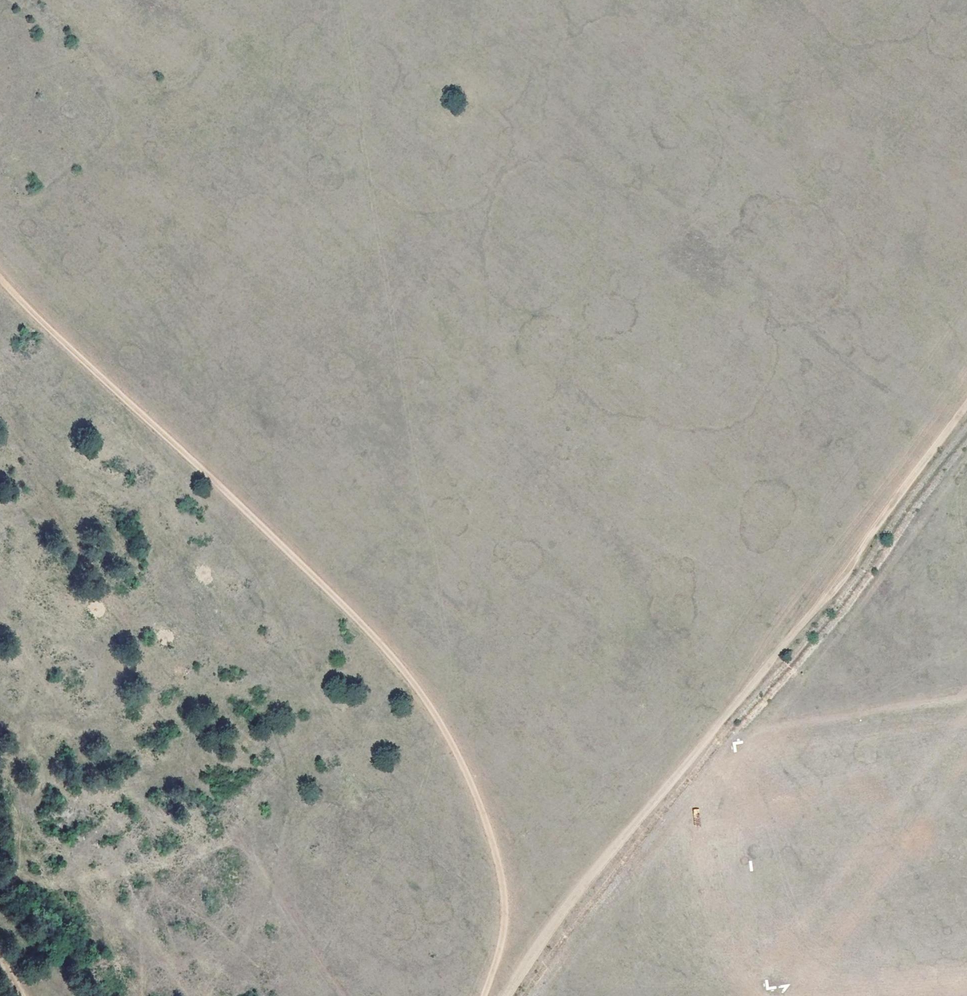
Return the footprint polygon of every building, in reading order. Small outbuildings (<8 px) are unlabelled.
[(766,980),(766,989),(775,989),(775,980),(766,980)]
